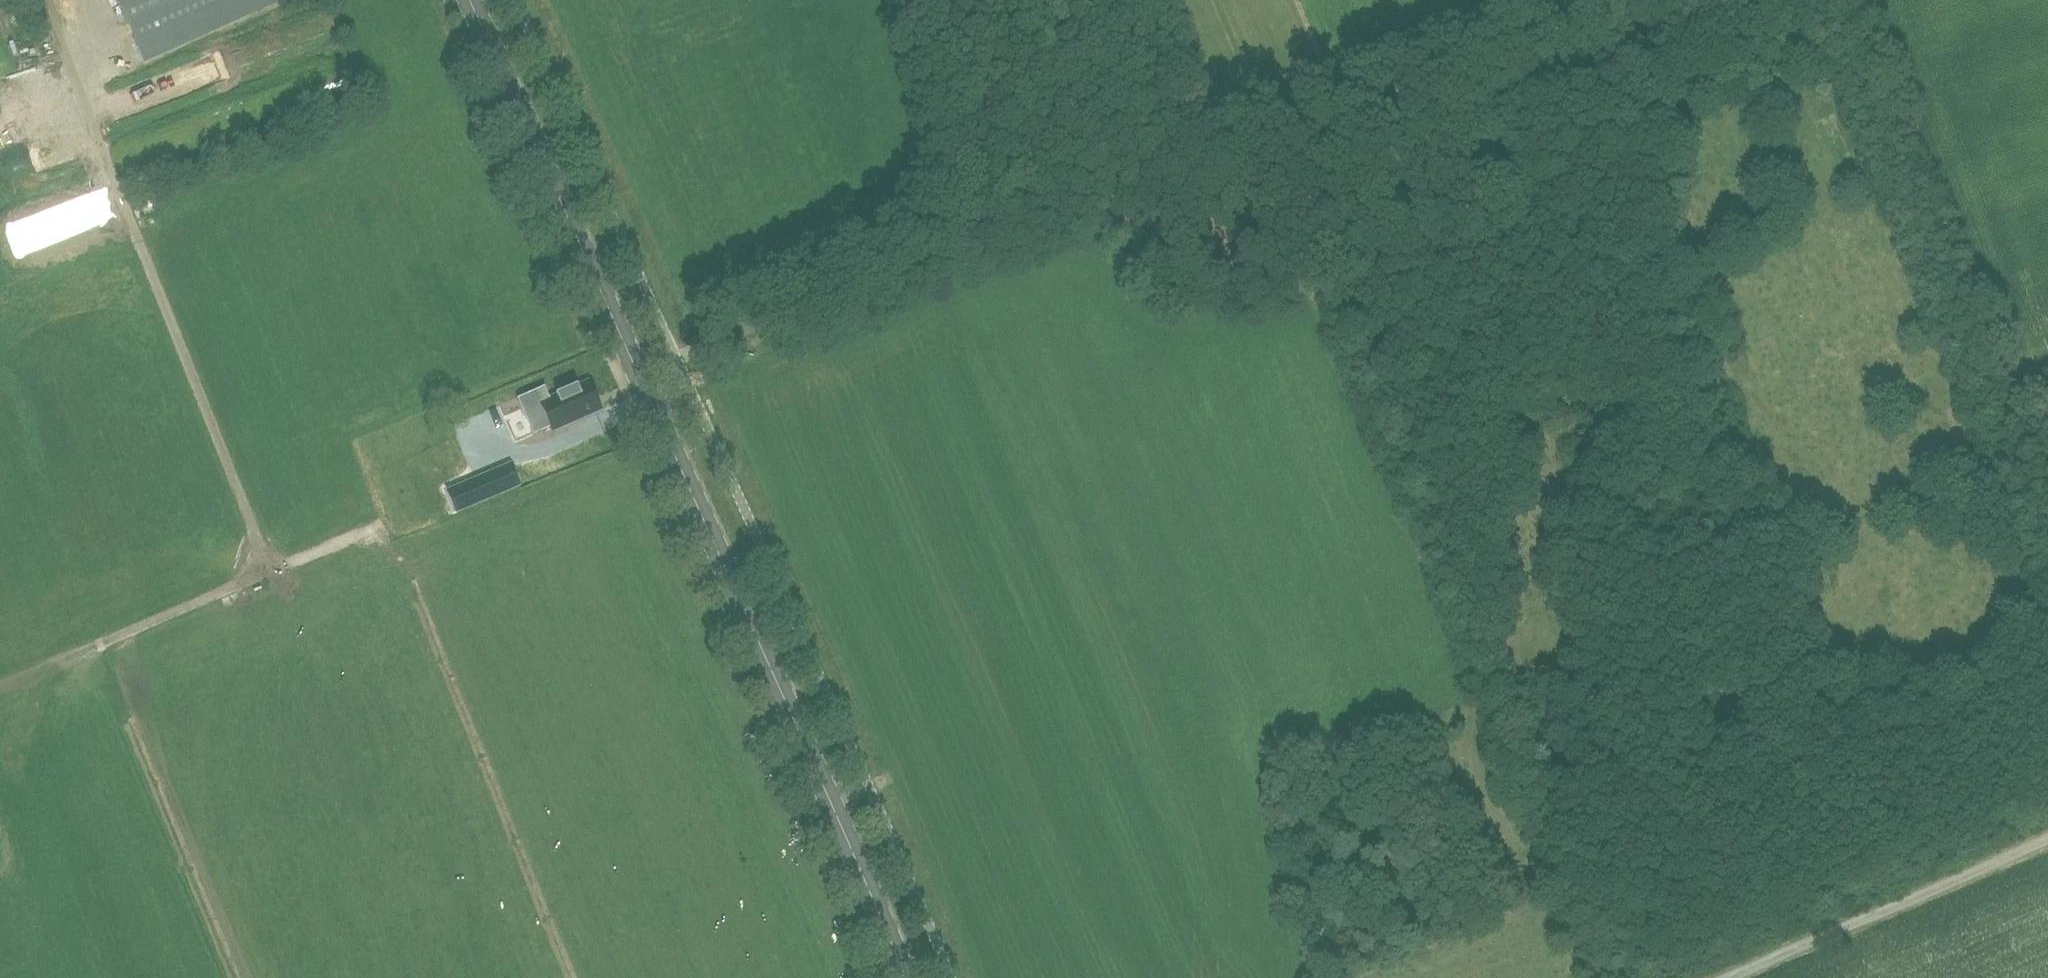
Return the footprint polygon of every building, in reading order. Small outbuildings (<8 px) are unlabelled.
[(145,64),(276,4),(274,0),(116,0),(145,64)] [(31,124),(26,108),(0,116),(0,133),(31,124)] [(1725,376),(1712,379),(1717,393),(1729,389),(1725,376)] [(569,421),(599,408),(588,383),(540,404),(550,426),(558,423),(559,425),(569,421)] [(456,511),(495,494),(487,474),(447,491),(456,511)]
